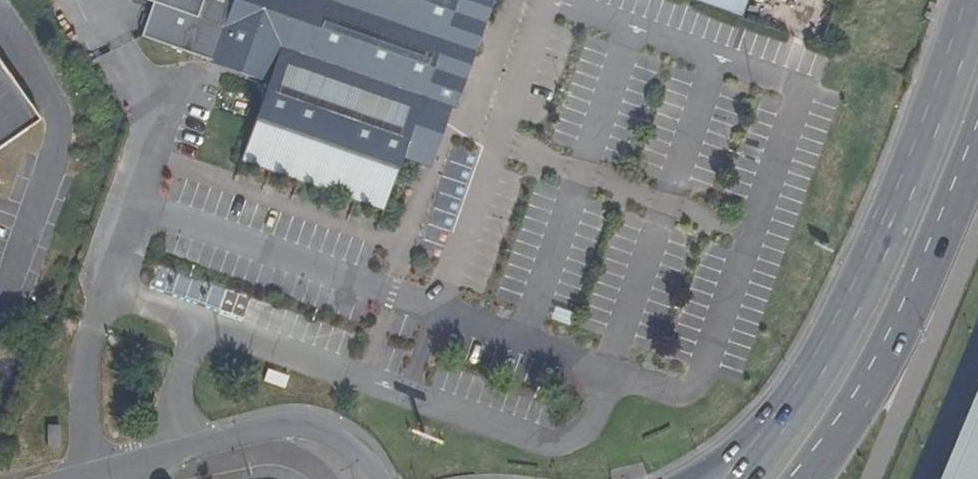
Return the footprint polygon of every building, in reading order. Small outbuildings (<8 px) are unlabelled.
[(155,5),(144,38),(215,63),(214,65),(271,85),(243,163),(386,213),(416,128),(435,135),(441,117),(445,107),(454,110),(493,0),(142,0),(155,5)] [(746,21),(753,0),(686,0),(746,21)] [(40,121),(0,64),(0,149),(40,121)] [(416,128),(405,161),(431,170),(454,110),(445,107),(441,117),(435,135),(416,128)] [(944,478),(977,478),(977,398),(944,478)] [(59,426),(48,426),(49,447),(59,447),(59,426)]
